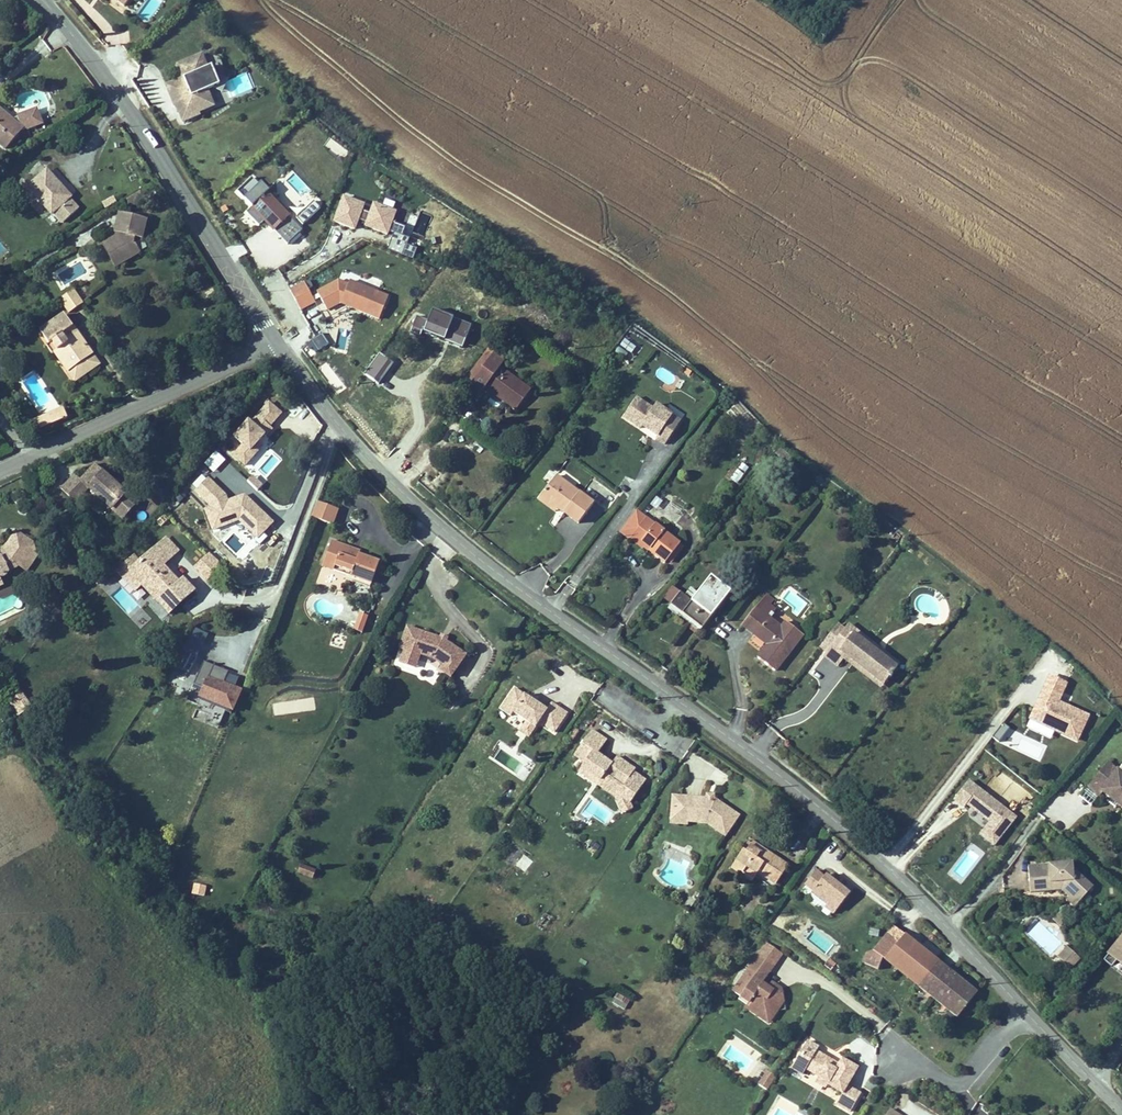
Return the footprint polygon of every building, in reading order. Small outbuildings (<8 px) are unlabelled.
[(212,90),(203,76),(213,70),(207,61),(202,53),(197,55),(189,44),(168,58),(176,70),(161,80),(173,98),(178,95),(181,100),(178,103),(184,112),(200,101),(198,99),(212,90)] [(225,81),(232,97),(254,88),(247,71),(225,81)] [(10,120),(0,112),(0,146),(9,153),(22,137),(6,125),(10,120)] [(25,133),(10,120),(6,125),(22,137),(25,133)] [(323,146),(343,160),(349,151),(329,137),(323,146)] [(324,204),(290,171),(271,191),(305,223),(324,204)] [(250,207),(245,211),(259,225),(264,221),(272,230),(290,214),(253,174),(235,191),(250,207)] [(43,190),(55,181),(51,176),(38,185),(43,190)] [(30,192),(54,221),(56,218),(65,229),(80,217),(72,207),(73,204),(55,181),(43,190),(38,185),(30,192)] [(393,222),(397,210),(369,201),(368,204),(341,195),(332,222),(358,230),(360,224),(401,238),(405,226),(393,222)] [(289,216),(275,229),(290,245),(304,232),(289,216)] [(114,260),(119,271),(137,261),(131,250),(132,244),(140,246),(144,228),(118,222),(114,239),(118,242),(117,249),(112,248),(105,252),(111,262),(114,260)] [(112,275),(119,271),(114,260),(111,262),(105,252),(99,255),(112,275)] [(355,277),(343,299),(378,320),(391,298),(355,277)] [(70,318),(83,309),(81,306),(73,294),(59,303),(70,318)] [(429,310),(421,332),(460,346),(468,324),(429,310)] [(41,338),(51,352),(54,350),(60,357),(56,360),(67,377),(92,361),(80,343),(72,347),(65,338),(74,333),(66,322),(41,338)] [(80,343),(74,333),(65,338),(72,347),(80,343)] [(623,338),(619,345),(634,355),(639,348),(623,338)] [(54,350),(51,352),(46,354),(52,363),(56,360),(60,357),(54,350)] [(378,352),(363,373),(378,384),(393,363),(378,352)] [(481,394),(484,390),(514,415),(529,396),(499,372),(504,366),(493,358),(471,385),(481,394)] [(92,361),(67,377),(74,387),(98,371),(92,361)] [(42,415),(59,403),(35,369),(17,382),(42,415)] [(245,468),(263,445),(260,442),(284,412),(264,397),(222,450),(245,468)] [(669,424),(672,419),(657,407),(654,411),(638,399),(624,418),(640,430),(643,427),(644,425),(649,429),(647,431),(657,438),(655,441),(663,448),(677,430),(669,424)] [(63,416),(52,420),(56,431),(67,427),(63,416)] [(680,426),(672,419),(669,424),(677,430),(680,426)] [(56,431),(52,420),(32,428),(36,439),(56,431)] [(124,491),(94,462),(79,476),(74,471),(60,484),(74,498),(87,485),(109,506),(124,491)] [(730,479),(738,483),(744,473),(736,469),(730,479)] [(253,475),(247,480),(257,490),(263,485),(253,475)] [(591,511),(554,482),(535,506),(548,516),(550,513),(556,507),(567,515),(561,522),(574,532),(591,511)] [(119,516),(134,501),(124,491),(109,506),(119,516)] [(316,501),(311,517),(334,524),(339,508),(316,501)] [(567,515),(556,507),(550,513),(561,522),(567,515)] [(663,562),(677,543),(642,518),(634,513),(627,521),(617,534),(626,540),(629,535),(644,546),(648,548),(646,550),(663,562)] [(2,576),(3,576),(4,575),(6,573),(6,572),(6,569),(15,565),(16,563),(18,561),(26,558),(33,549),(32,542),(15,530),(0,551),(0,576),(2,576)] [(356,543),(336,535),(327,557),(354,567),(352,571),(374,580),(383,557),(363,550),(355,546),(356,543)] [(641,551),(644,546),(629,535),(626,540),(641,551)] [(155,541),(129,565),(168,609),(192,588),(182,576),(179,579),(161,559),(167,554),(155,541)] [(16,563),(25,569),(37,552),(33,549),(26,558),(18,561),(16,563)] [(209,553),(194,565),(205,578),(220,565),(209,553)] [(326,561),(352,571),(354,567),(327,557),(326,561)] [(332,588),(336,571),(320,568),(317,585),(332,588)] [(374,580),(352,571),(351,575),(373,584),(374,580)] [(667,605),(700,631),(709,620),(698,612),(705,603),(715,611),(728,594),(703,574),(690,590),(697,596),(690,606),(679,597),(675,594),(667,605)] [(686,587),(679,597),(690,606),(697,596),(690,590),(686,587)] [(660,599),(667,605),(675,594),(669,589),(660,599)] [(764,599),(742,628),(766,647),(756,661),(773,675),(802,637),(786,624),(779,633),(767,623),(775,613),(769,609),(772,605),(764,599)] [(371,612),(363,609),(361,614),(369,617),(371,612)] [(369,617),(361,614),(357,626),(365,629),(369,617)] [(428,631),(409,621),(400,641),(405,643),(403,646),(418,653),(420,650),(433,652),(443,658),(440,663),(450,670),(465,648),(455,640),(454,642),(444,639),(439,636),(427,633),(428,631)] [(862,648),(841,631),(838,634),(859,651),(862,648)] [(870,654),(862,648),(859,651),(838,634),(817,661),(830,672),(841,659),(849,666),(852,662),(860,668),(855,679),(863,685),(866,681),(876,690),(881,683),(882,684),(884,681),(883,680),(888,674),(877,665),(874,669),(871,669),(866,665),(870,654)] [(248,650),(234,644),(231,652),(245,657),(248,650)] [(403,646),(398,657),(413,663),(418,653),(403,646)] [(175,657),(178,658),(176,664),(184,667),(186,661),(192,663),(196,652),(178,647),(175,657)] [(891,671),(870,654),(866,665),(871,669),(874,669),(877,665),(888,674),(891,671)] [(855,679),(860,668),(852,662),(849,666),(845,670),(855,679)] [(202,694),(232,707),(240,688),(221,680),(224,674),(213,669),(202,694)] [(1078,742),(1090,714),(1060,701),(1068,682),(1048,673),(1025,727),(1050,738),(1053,731),(1078,742)] [(515,681),(502,702),(512,709),(515,705),(528,714),(526,717),(535,723),(541,714),(557,724),(569,704),(553,694),(548,701),(538,695),(530,690),(515,681)] [(876,690),(866,681),(863,685),(873,693),(876,690)] [(530,690),(538,695),(540,691),(533,687),(530,690)] [(24,691),(9,697),(16,715),(31,709),(24,691)] [(535,723),(526,717),(522,724),(531,730),(535,723)] [(643,778),(631,769),(633,767),(616,753),(610,759),(609,759),(607,758),(606,758),(605,758),(604,759),(599,754),(599,753),(599,752),(598,751),(597,749),(607,736),(592,725),(573,749),(583,757),(580,761),(598,776),(603,770),(620,784),(614,791),(619,803),(626,800),(643,778)] [(1039,760),(1046,746),(1026,736),(1019,750),(1039,760)] [(620,784),(603,770),(598,776),(580,761),(576,766),(611,793),(618,810),(628,806),(626,800),(619,803),(614,791),(620,784)] [(1090,789),(1100,799),(1103,797),(1112,805),(1113,802),(1120,808),(1118,810),(1121,814),(1121,777),(1110,767),(1090,789)] [(977,835),(994,848),(1018,815),(967,779),(953,800),(967,810),(964,814),(983,827),(977,835)] [(992,786),(987,793),(999,800),(1004,793),(992,786)] [(740,808),(719,792),(717,792),(710,792),(676,790),(675,801),(683,802),(683,810),(711,811),(711,813),(729,826),(740,808)] [(683,802),(675,801),(674,817),(691,818),(691,815),(711,817),(727,829),(729,826),(711,813),(711,811),(683,810),(683,802)] [(770,883),(784,864),(766,850),(763,853),(757,848),(759,845),(748,836),(730,858),(740,866),(743,862),(752,869),(770,883)] [(766,850),(759,845),(757,848),(763,853),(766,850)] [(740,866),(730,858),(728,862),(746,876),(752,869),(743,862),(740,866)] [(302,869),(305,862),(300,860),(296,867),(302,869)] [(310,872),(313,865),(305,862),(302,869),(310,872)] [(834,913),(850,894),(818,866),(801,886),(834,913)] [(1073,873),(1059,875),(1059,869),(1052,869),(1053,875),(1046,876),(1045,870),(1021,873),(1023,891),(1038,889),(1039,897),(1059,896),(1067,903),(1074,909),(1091,889),(1073,873)] [(193,882),(191,894),(204,896),(207,885),(193,882)] [(1038,889),(1023,891),(1024,898),(1039,897),(1038,889)] [(1071,913),(1074,909),(1067,903),(1064,906),(1071,913)] [(885,956),(904,930),(894,921),(874,947),(865,951),(865,961),(880,967),(885,956)] [(938,956),(904,930),(885,956),(918,982),(938,956)] [(1102,959),(1121,974),(1121,933),(1102,959)] [(1059,966),(1069,955),(1063,950),(1054,961),(1059,966)] [(773,963),(757,953),(732,989),(748,1000),(746,1002),(758,1010),(764,1009),(771,1014),(776,1007),(775,1000),(776,998),(783,997),(781,985),(772,987),(768,984),(762,980),(773,963)] [(1068,975),(1078,964),(1069,955),(1059,966),(1068,975)] [(975,988),(938,956),(918,982),(956,1012),(975,988)] [(626,1004),(631,996),(618,989),(613,997),(626,1004)] [(764,1009),(758,1010),(746,1002),(745,1004),(767,1020),(771,1014),(764,1009)] [(826,1081),(842,1090),(857,1064),(841,1055),(838,1061),(828,1055),(827,1057),(824,1055),(825,1053),(815,1048),(805,1066),(818,1073),(828,1079),(826,1081)] [(766,1087),(775,1073),(767,1068),(758,1082),(766,1087)] [(826,1081),(828,1079),(818,1073),(815,1079),(824,1084),(826,1081)] [(889,1106),(883,1114),(904,1114),(889,1106)]
